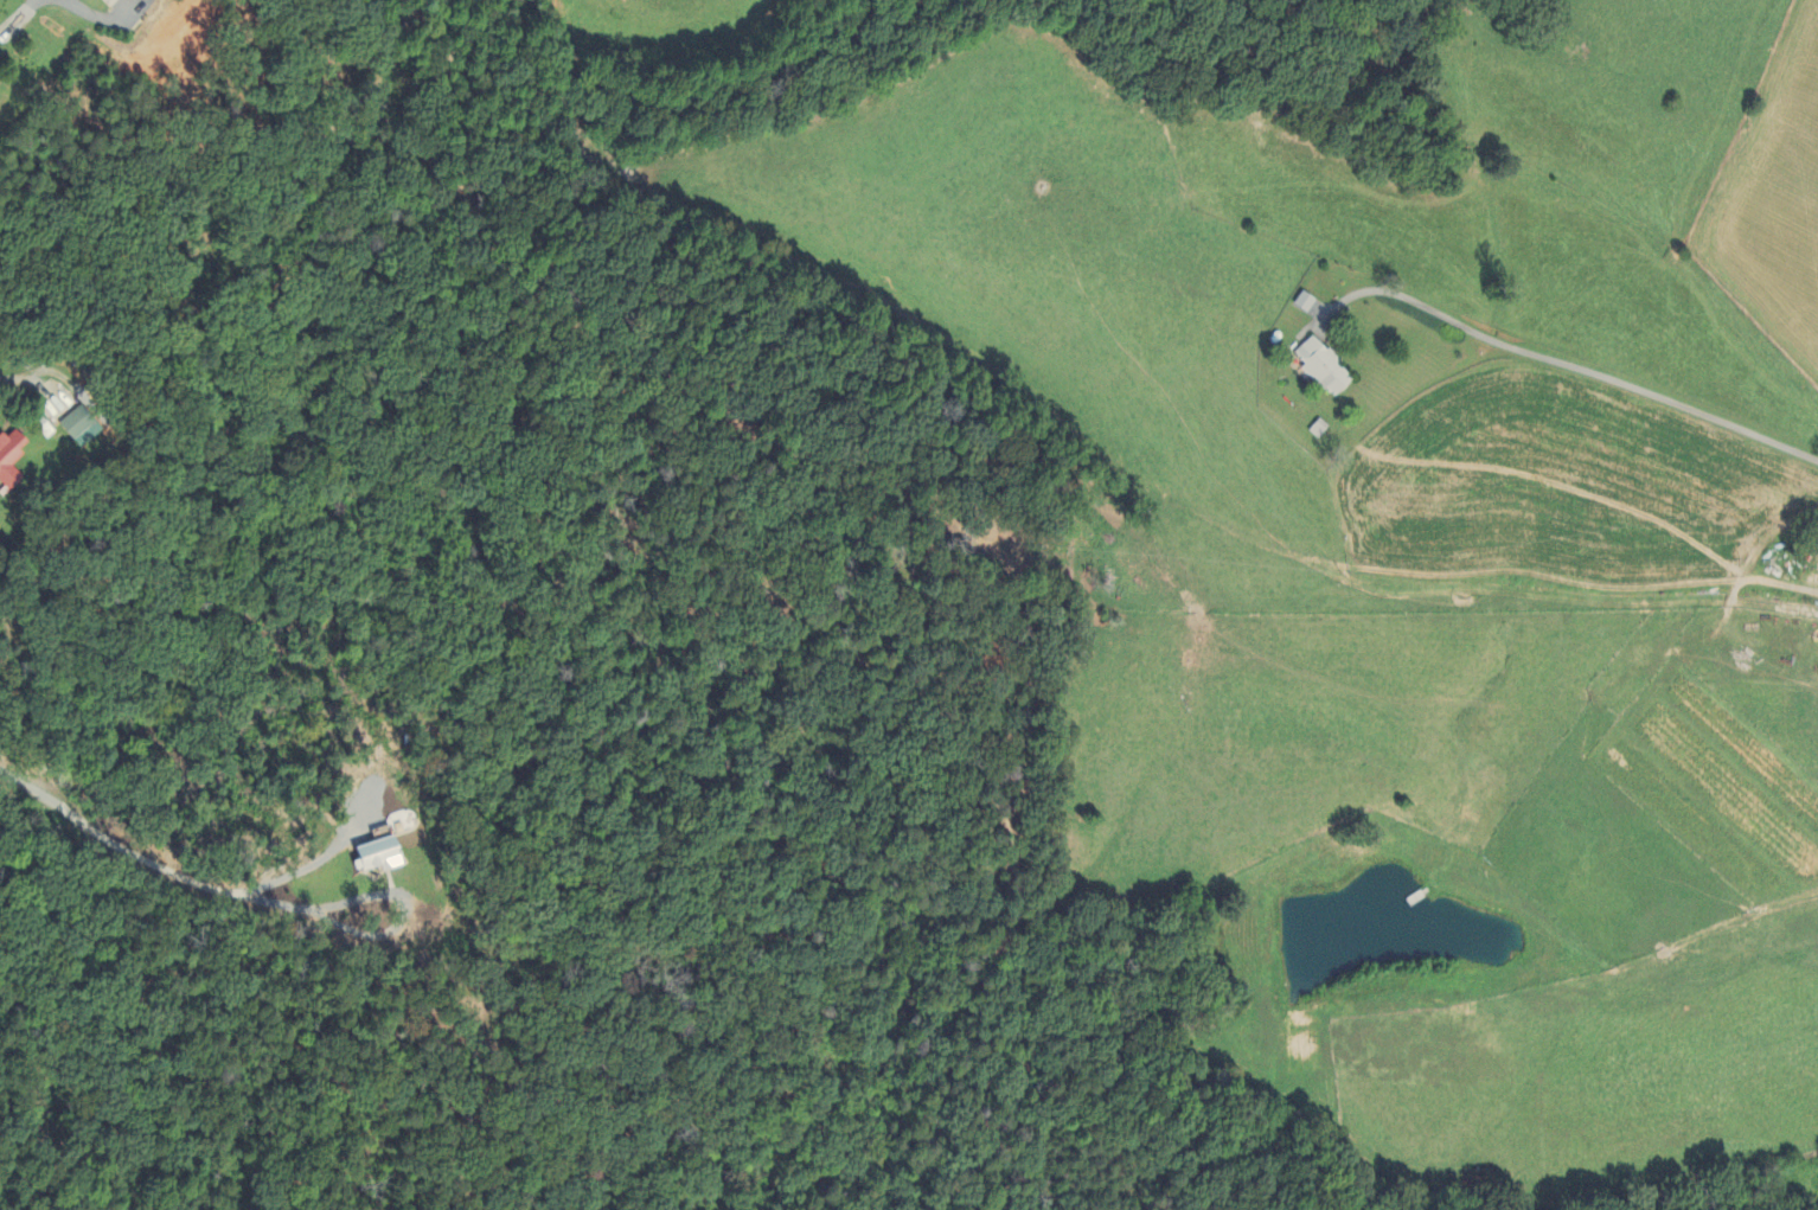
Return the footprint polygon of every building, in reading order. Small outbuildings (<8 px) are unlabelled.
[(1312,369),(1342,401),(1364,380),(1323,335),(1303,353),(1315,366),(1312,369)] [(60,426),(82,450),(104,430),(82,406),(60,426)] [(16,427),(0,442),(0,478),(14,492),(27,480),(13,465),(34,446),(16,427)] [(359,848),(363,862),(356,863),(359,874),(385,868),(386,873),(406,868),(399,838),(359,848)]
